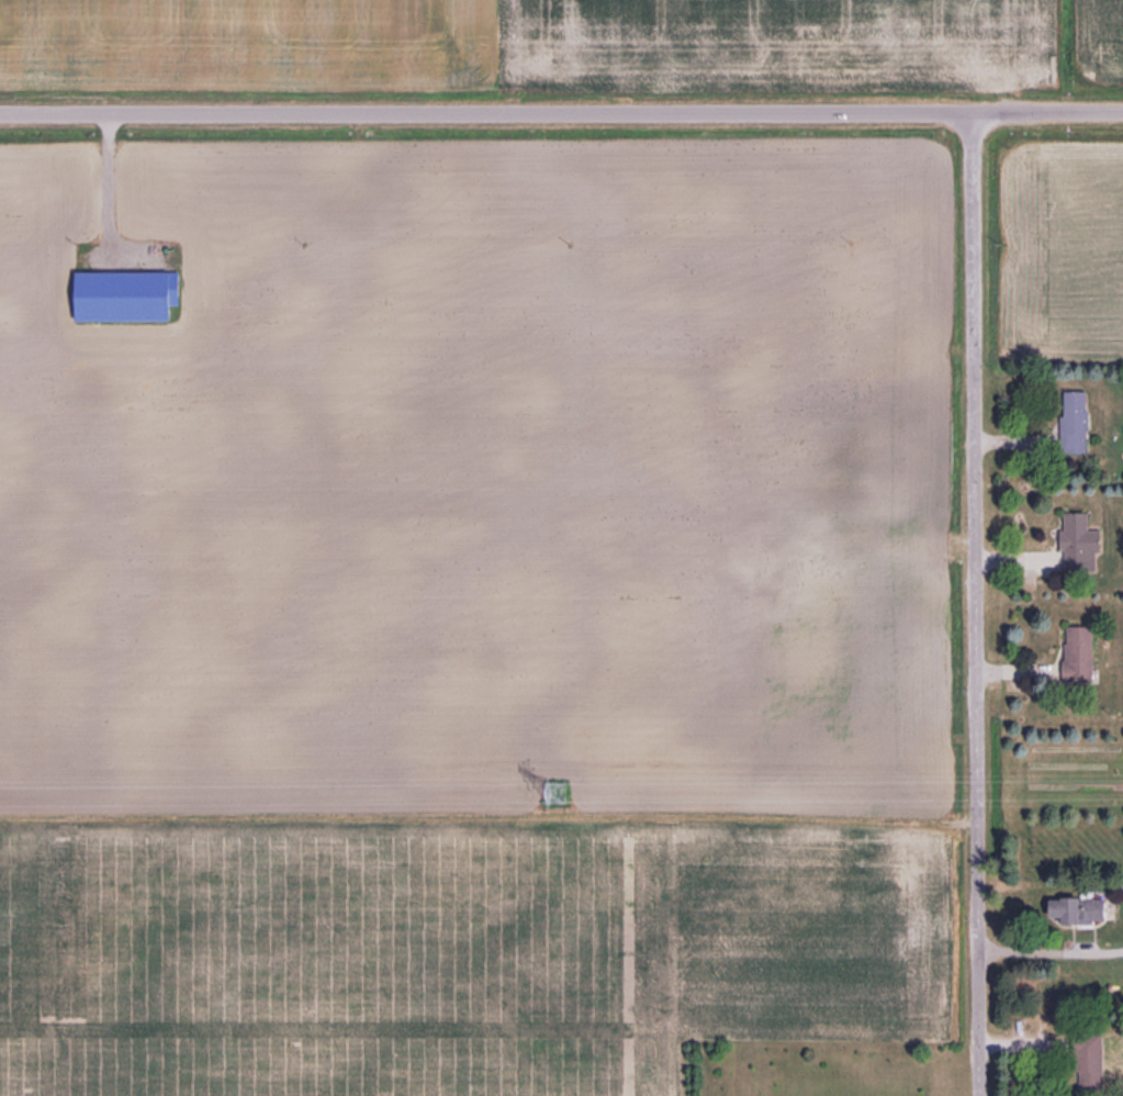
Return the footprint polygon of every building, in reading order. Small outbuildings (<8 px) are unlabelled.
[(1092,455),(1092,392),(1064,392),(1064,455),(1092,455)] [(1065,513),(1066,572),(1104,571),(1103,531),(1092,531),(1092,513),(1065,513)] [(1096,681),(1096,627),(1069,627),(1069,681),(1096,681)] [(1113,924),(1113,899),(1057,900),(1057,925),(1113,924)] [(1079,1084),(1105,1084),(1105,1031),(1079,1031),(1079,1084)]
